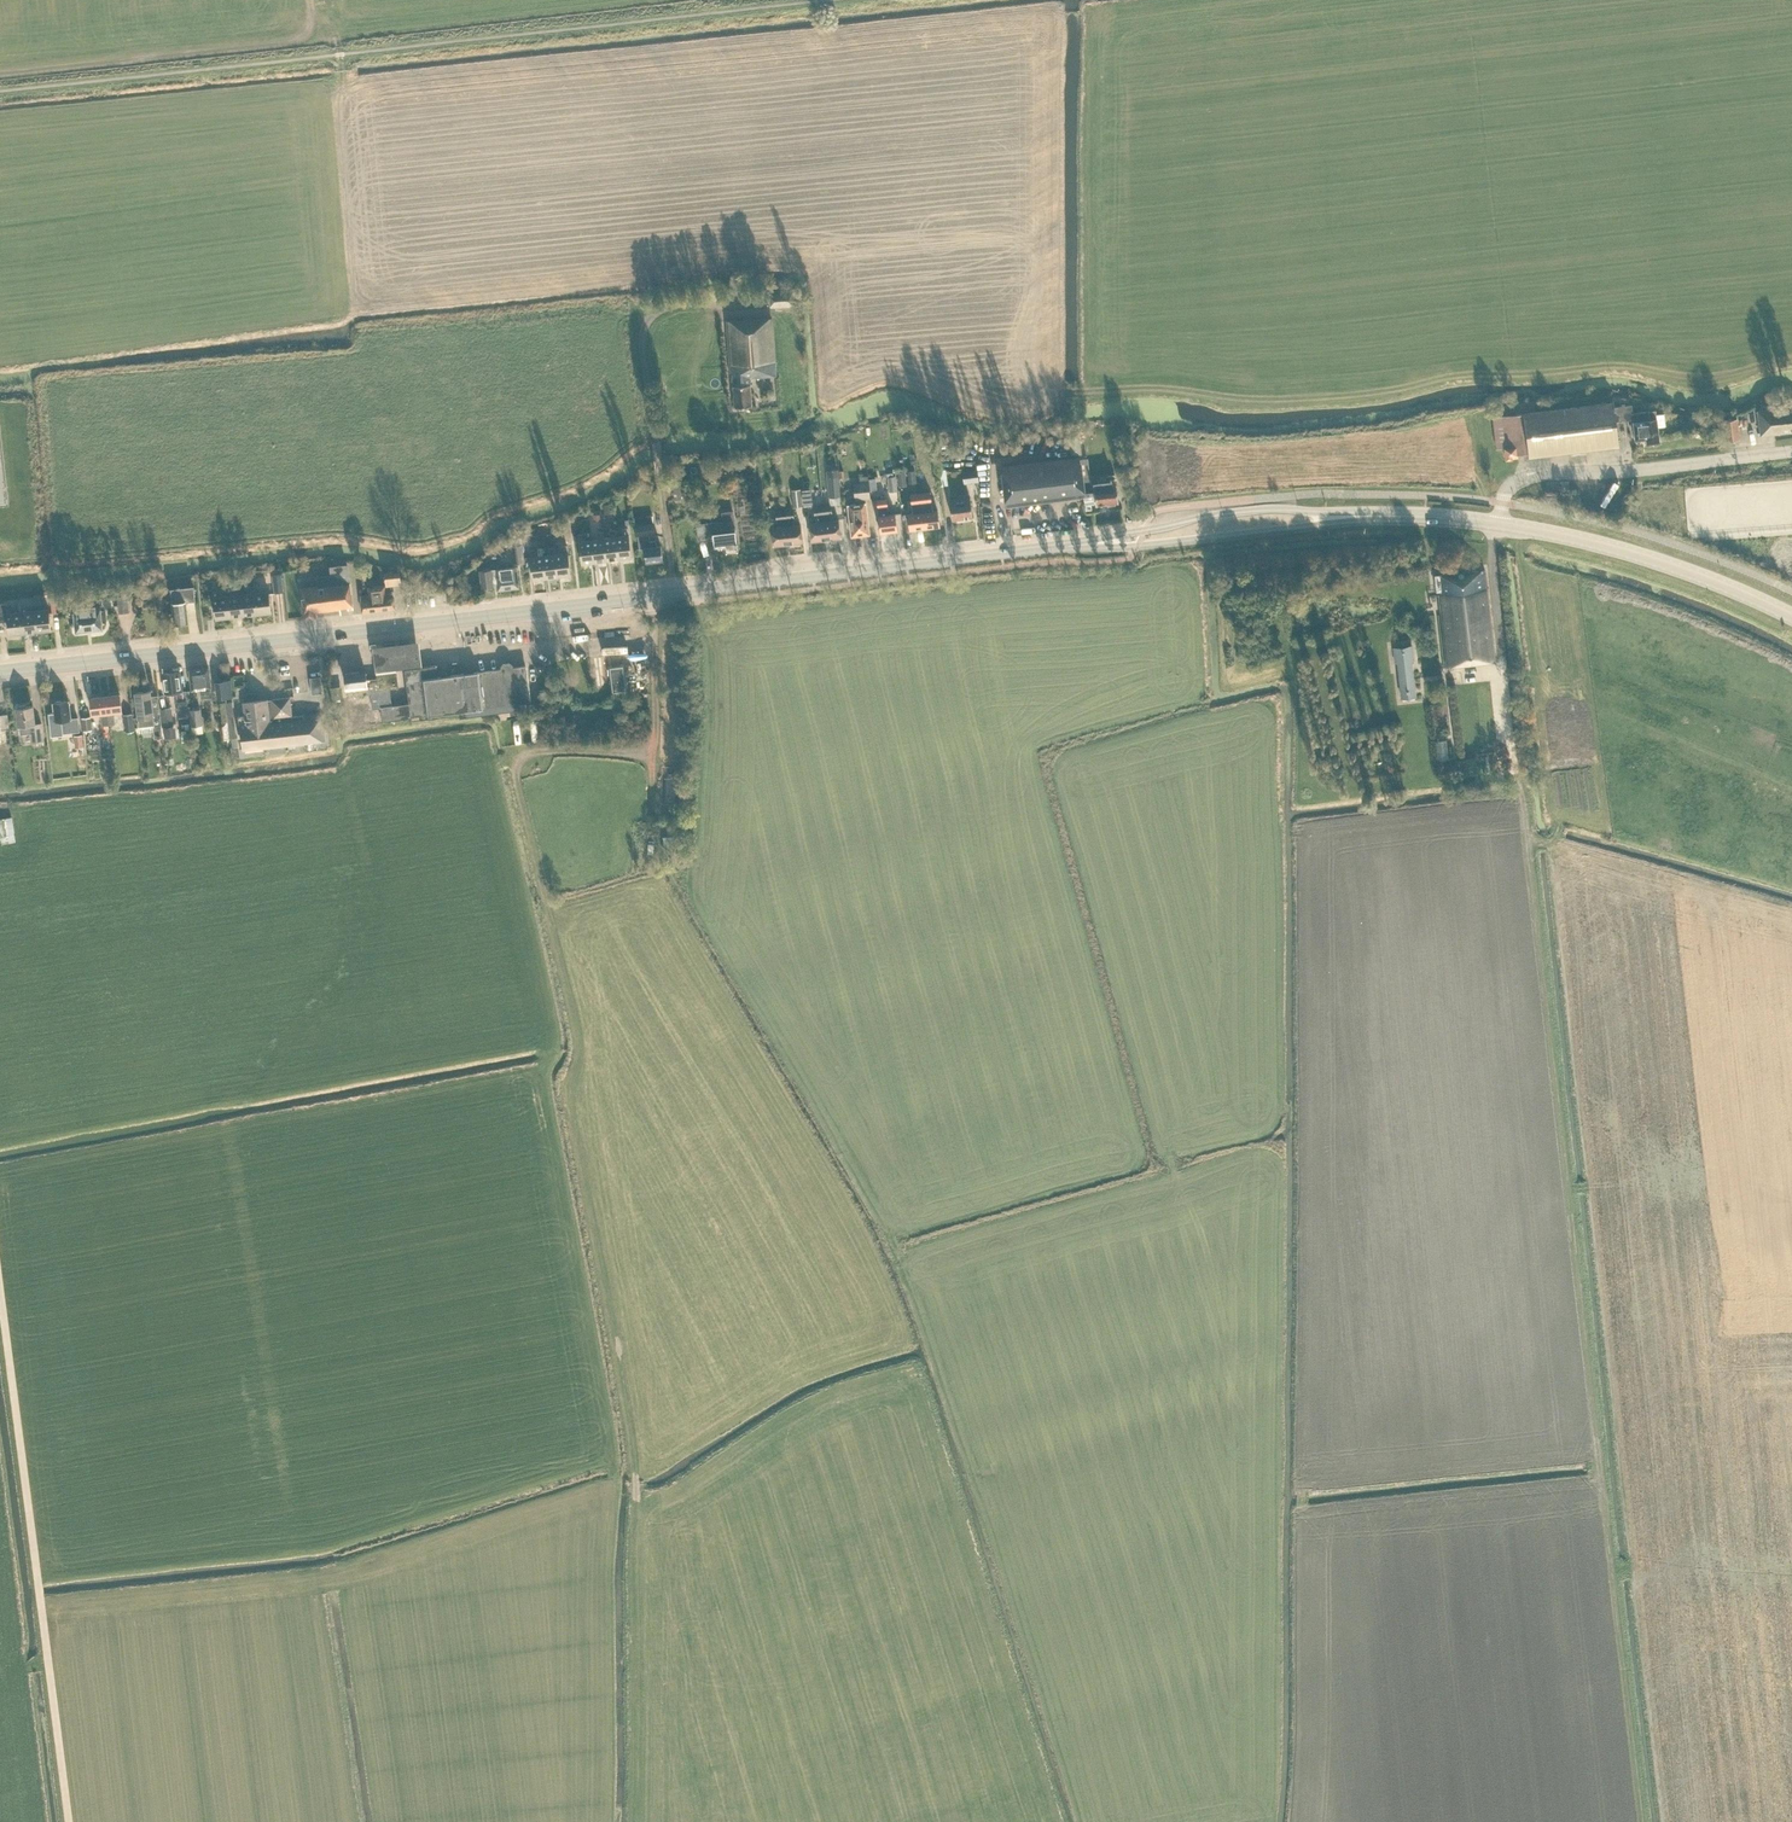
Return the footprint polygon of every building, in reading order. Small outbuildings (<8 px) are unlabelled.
[(793,291),(769,293),(770,307),(794,305),(793,291)] [(730,374),(732,373),(734,407),(752,406),(750,377),(777,376),(773,318),(726,321),(730,374)] [(1598,404),(1598,399),(1583,401),(1584,406),(1492,417),(1496,449),(1502,448),(1501,446),(1518,444),(1519,454),(1529,453),(1529,456),(1618,445),(1615,421),(1613,407),(1612,402),(1598,404)] [(1791,432),(1791,407),(1780,408),(1779,402),(1761,404),(1761,410),(1757,411),(1760,435),(1791,432)] [(1656,410),(1648,411),(1632,413),(1631,405),(1613,407),(1615,421),(1633,419),(1635,440),(1646,438),(1646,442),(1659,440),(1657,426),(1665,425),(1663,413),(1656,414),(1656,410)] [(1700,424),(1704,424),(1706,413),(1692,411),(1691,416),(1701,417),(1700,424)] [(1739,439),(1737,418),(1724,419),(1727,441),(1739,439)] [(1518,444),(1501,446),(1502,448),(1504,448),(1506,459),(1512,458),(1511,455),(1519,454),(1518,444)] [(748,453),(735,455),(736,465),(750,463),(748,453)] [(1115,478),(1107,479),(1107,481),(1082,484),(1078,458),(1002,468),(1007,507),(1084,497),(1085,510),(1091,509),(1091,504),(1095,504),(1096,505),(1107,504),(1107,506),(1114,505),(1114,503),(1118,503),(1115,478)] [(728,480),(725,463),(709,465),(711,482),(728,480)] [(907,470),(909,483),(917,482),(916,469),(907,470)] [(839,496),(837,470),(826,471),(828,497),(839,496)] [(964,483),(977,481),(976,471),(962,472),(964,483)] [(897,473),(898,480),(906,479),(905,472),(897,473)] [(897,491),(896,475),(893,476),(887,476),(889,492),(897,491)] [(869,482),(859,483),(853,484),(855,502),(864,501),(864,499),(870,498),(869,482)] [(802,506),(801,489),(791,490),(793,507),(802,506)] [(812,505),(810,492),(802,493),(804,506),(812,505)] [(924,527),(939,526),(938,511),(932,512),(930,492),(920,493),(924,527)] [(909,529),(924,527),(920,493),(910,495),(912,514),(907,515),(909,529)] [(952,519),(972,517),(970,498),(950,501),(952,519)] [(880,533),(897,531),(895,514),(887,515),(886,507),(887,507),(886,499),(876,500),(880,533)] [(851,536),(869,534),(864,503),(846,506),(851,536)] [(612,513),(611,504),(603,504),(604,514),(612,513)] [(826,539),(840,538),(838,520),(831,521),(831,516),(830,506),(822,507),(826,539)] [(812,541),(826,539),(822,507),(813,508),(814,518),(816,518),(816,522),(810,523),(812,541)] [(788,544),(802,542),(800,525),(794,525),(793,520),(794,520),(793,510),(784,511),(788,544)] [(721,512),(722,520),(696,523),(698,541),(711,539),(712,548),(726,547),(726,551),(737,549),(735,528),(732,528),(731,520),(734,519),(733,511),(721,512)] [(774,545),(788,544),(784,511),(775,512),(776,522),(777,522),(778,527),(772,527),(774,545)] [(646,560),(662,558),(661,545),(657,546),(656,540),(650,541),(650,534),(655,534),(654,523),(635,525),(636,536),(638,535),(640,548),(645,548),(646,560)] [(619,559),(632,558),(629,535),(628,535),(628,528),(622,528),(622,535),(616,536),(619,559)] [(616,536),(615,529),(609,530),(610,537),(604,538),(606,561),(619,559),(616,536)] [(604,538),(603,531),(597,531),(598,538),(591,539),(594,562),(606,561),(604,538)] [(594,562),(591,539),(585,540),(584,533),(578,534),(579,541),(578,541),(581,564),(594,562)] [(553,545),(552,536),(545,537),(546,546),(553,545)] [(522,544),(512,545),(515,563),(524,562),(522,544)] [(558,577),(571,575),(568,552),(567,545),(561,545),(562,553),(555,553),(558,577)] [(555,553),(554,546),(548,547),(549,554),(543,555),(545,578),(558,577),(555,553)] [(545,578),(543,555),(536,556),(535,549),(529,549),(530,557),(533,580),(545,578)] [(498,590),(519,587),(517,574),(516,566),(496,568),(496,569),(480,571),(482,587),(494,586),(493,582),(497,581),(498,590)] [(1495,660),(1486,584),(1485,569),(1475,570),(1474,569),(1446,572),(1446,573),(1435,574),(1437,589),(1439,589),(1447,665),(1495,660)] [(401,584),(399,570),(384,571),(386,585),(401,584)] [(284,592),(281,574),(272,575),(274,593),(284,592)] [(353,608),(350,582),(349,576),(316,580),(317,586),(301,588),(305,618),(341,614),(340,608),(348,607),(348,609),(353,608)] [(386,591),(385,584),(367,586),(368,594),(360,595),(362,613),(395,609),(394,590),(386,591)] [(175,623),(188,622),(186,601),(185,592),(182,593),(182,589),(174,590),(175,602),(172,603),(175,623)] [(257,614),(271,613),(269,592),(255,593),(257,614)] [(243,616),(257,614),(255,593),(241,595),(243,616)] [(230,617),(243,616),(241,595),(228,596),(230,617)] [(119,613),(129,612),(127,596),(117,597),(119,613)] [(216,619),(230,617),(228,596),(214,598),(216,619)] [(60,606),(59,598),(51,598),(52,606),(60,606)] [(8,620),(9,635),(23,633),(21,612),(8,613),(7,603),(0,603),(0,621),(8,620)] [(76,632),(103,629),(100,605),(73,608),(76,632)] [(37,632),(51,630),(49,609),(35,610),(37,632)] [(23,633),(37,632),(35,610),(21,612),(23,633)] [(420,641),(373,646),(376,670),(377,673),(397,670),(396,667),(422,665),(420,641)] [(1413,645),(1393,647),(1395,662),(1397,662),(1400,690),(1415,688),(1412,661),(1414,661),(1413,645)] [(409,703),(392,705),(381,706),(383,721),(412,717),(412,716),(428,714),(428,715),(468,710),(530,703),(525,666),(513,667),(509,664),(504,665),(501,669),(438,677),(436,665),(405,669),(409,703)] [(611,694),(628,692),(624,664),(607,666),(611,694)] [(212,696),(211,687),(208,667),(189,670),(192,690),(200,689),(201,698),(212,696)] [(380,702),(381,706),(392,705),(390,688),(399,687),(397,670),(377,673),(377,678),(366,679),(365,670),(345,673),(348,697),(371,694),(372,703),(380,702)] [(186,689),(182,690),(179,671),(163,673),(165,694),(176,692),(178,706),(188,705),(186,689)] [(310,677),(312,694),(322,692),(320,676),(310,677)] [(218,698),(232,696),(230,680),(216,682),(218,698)] [(344,698),(342,686),(327,687),(328,699),(344,698)] [(1415,688),(1400,690),(1401,698),(1416,697),(1415,688)] [(155,738),(163,737),(159,707),(152,708),(150,690),(135,692),(138,717),(139,726),(154,724),(155,738)] [(110,712),(122,711),(120,694),(105,696),(109,725),(115,724),(114,715),(111,716),(110,712)] [(108,725),(109,725),(105,696),(90,698),(92,714),(104,713),(104,716),(101,717),(104,734),(109,733),(108,725)] [(321,712),(291,716),(291,715),(292,715),(290,697),(271,699),(272,701),(267,702),(266,699),(244,702),(246,725),(241,725),(243,749),(325,739),(321,712)] [(54,712),(49,713),(52,736),(64,734),(63,733),(80,730),(78,717),(71,718),(69,700),(53,702),(54,712)] [(35,723),(33,705),(25,706),(25,705),(19,706),(19,707),(17,707),(20,734),(30,733),(31,742),(43,741),(41,723),(35,723)] [(178,706),(177,707),(178,717),(189,716),(188,705),(178,706)] [(175,739),(172,708),(161,709),(165,740),(175,739)] [(204,732),(201,708),(189,709),(192,733),(204,732)] [(126,731),(134,730),(132,713),(123,714),(126,731)] [(93,730),(91,716),(81,717),(83,731),(93,730)] [(338,719),(331,719),(332,731),(339,730),(338,719)] [(83,747),(82,734),(74,735),(75,748),(83,747)] [(2,844),(16,842),(13,817),(11,817),(0,819),(0,829),(2,844)] [(663,853),(673,852),(673,836),(663,836),(663,853)]
